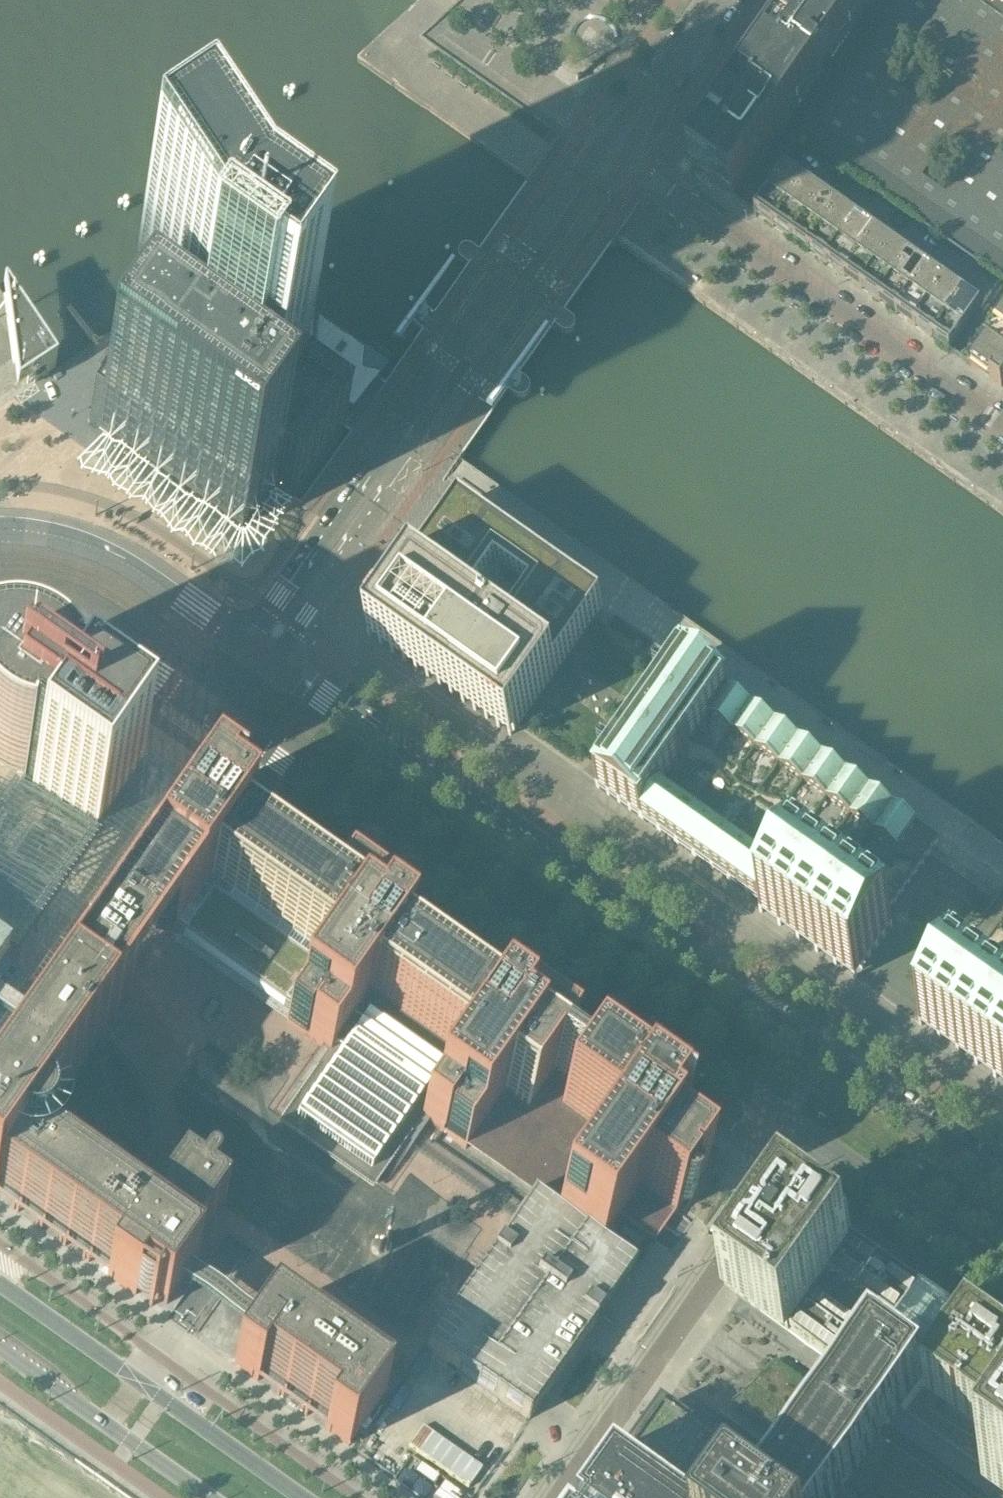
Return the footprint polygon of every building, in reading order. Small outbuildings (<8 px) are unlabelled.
[(689,168),(755,214),(786,170),(805,144),(1002,283),(1002,0),(806,0),(689,168)] [(786,170),(755,214),(773,227),(804,183),(786,170)] [(804,183),(773,227),(790,240),(822,195),(804,183)] [(822,195),(790,240),(808,252),(839,208),(822,195)] [(839,208),(808,252),(826,264),(857,220),(839,208)] [(857,220),(826,264),(843,277),(875,233),(857,220)] [(875,233),(843,277),(861,289),(892,245),(875,233)] [(892,245),(861,289),(879,302),(910,258),(892,245)] [(386,367),(320,321),(321,318),(229,252),(200,293),(204,299),(197,304),(180,279),(129,313),(132,318),(125,323),(96,360),(74,391),(61,409),(111,444),(109,447),(129,462),(141,470),(143,467),(240,536),(275,486),(294,498),(343,428),(339,425),(351,408),(373,377),(379,383),(388,369),(386,367)] [(910,258),(879,302),(896,314),(928,270),(910,258)] [(928,270),(896,314),(914,327),(945,283),(928,270)] [(945,283),(914,327),(932,339),(963,295),(945,283)] [(55,370),(39,346),(4,294),(2,295),(16,396),(55,370)] [(963,295),(932,339),(950,352),(981,308),(963,295)] [(963,361),(1001,388),(1002,386),(1002,304),(963,361)] [(528,379),(475,341),(427,308),(424,307),(421,307),(418,307),(416,309),(414,312),(413,315),(414,318),(415,320),(417,322),(518,394),(521,395),(524,395),(526,393),(529,391),(530,388),(530,385),(529,382),(528,379)] [(452,516),(400,590),(368,636),(510,737),(543,690),(603,605),(460,505),(452,516)] [(939,843),(916,826),(893,810),(870,794),(847,777),(823,761),(800,745),(777,728),(754,712),(731,696),(684,662),(595,788),(642,821),(762,906),(758,911),(855,980),(894,925),(885,919),(939,843)] [(82,728),(77,725),(75,728),(66,722),(70,719),(68,717),(65,711),(63,709),(60,706),(59,704),(55,701),(54,700),(50,697),(45,693),(41,691),(36,689),(32,687),(27,685),(21,684),(17,683),(11,682),(6,681),(0,681),(0,777),(1,778),(6,780),(11,782),(15,784),(20,785),(21,785),(23,785),(31,790),(95,836),(122,799),(142,770),(82,728)] [(11,802),(5,810),(0,817),(0,956),(7,961),(0,972),(0,1091),(63,1002),(80,977),(85,971),(129,1002),(294,1120),(298,1115),(343,1051),(336,1047),(336,1048),(335,1047),(330,1054),(308,1039),(285,1023),(292,1014),(177,934),(173,940),(128,908),(178,838),(146,816),(122,799),(95,836),(23,785),(11,802)] [(0,794),(0,817),(5,810),(11,802),(0,794)] [(528,1019),(505,1003),(502,1007),(471,985),(471,984),(470,983),(470,982),(469,982),(469,981),(468,981),(468,980),(467,980),(467,979),(466,979),(465,979),(464,979),(463,979),(462,979),(447,969),(447,968),(447,967),(446,966),(446,965),(445,965),(445,964),(444,964),(444,963),(443,963),(442,963),(441,962),(440,962),(439,962),(409,942),(412,938),(391,924),(349,894),(252,825),(246,832),(223,816),(228,810),(235,815),(236,814),(236,813),(209,794),(204,801),(179,837),(178,838),(135,900),(132,904),(128,908),(134,911),(173,940),(177,934),(292,1014),(290,1017),(290,1018),(285,1023),(308,1039),(320,1047),(322,1049),(330,1054),(334,1049),(335,1047),(336,1048),(336,1047),(343,1051),(330,1070),(307,1102),(298,1115),(336,1142),(366,1163),(374,1150),(389,1129),(393,1124),(398,1118),(411,1099),(426,1110),(426,1111),(421,1118),(429,1124),(442,1133),(444,1134),(465,1149),(471,1141),(563,1205),(557,1214),(561,1216),(601,1245),(618,1219),(654,1244),(655,1243),(665,1229),(676,1213),(706,1170),(670,1145),(663,1140),(674,1124),(681,1129),(682,1127),(643,1101),(594,1066),(573,1051),(528,1019)] [(965,976),(956,970),(917,1025),(1002,1085),(1002,923),(965,976)] [(129,1002),(85,971),(80,977),(63,1002),(0,1091),(0,1189),(113,1269),(107,1277),(160,1314),(188,1333),(226,1278),(324,1139),(294,1120),(129,1002)] [(625,1283),(627,1280),(635,1270),(635,1269),(634,1268),(608,1250),(601,1245),(561,1216),(557,1214),(563,1205),(471,1141),(465,1149),(533,1197),(525,1208),(525,1209),(522,1213),(516,1221),(502,1241),(500,1244),(426,1348),(432,1353),(529,1421),(603,1316),(605,1313),(625,1283)] [(970,1330),(848,1244),(805,1214),(784,1199),(719,1291),(727,1297),(723,1303),(714,1316),(778,1362),(788,1348),(792,1342),(808,1353),(855,1382),(906,1419),(981,1472),(990,1478),(984,1487),(977,1496),(980,1497),(1002,1497),(1002,1354),(970,1330)] [(367,1353),(364,1352),(361,1351),(358,1346),(355,1341),(351,1337),(346,1333),(342,1329),(336,1326),(331,1324),(325,1322),(319,1322),(318,1319),(316,1317),(314,1315),(312,1314),(310,1312),(307,1311),(305,1310),(302,1309),(300,1308),(292,1328),(271,1313),(233,1366),(257,1383),(263,1374),(289,1392),(288,1393),(305,1405),(305,1404),(331,1422),(325,1430),(348,1447),(386,1394),(364,1379),(381,1365),(379,1363),(377,1360),(376,1359),(374,1357),(371,1355),(369,1354),(367,1353)] [(852,1496),(906,1419),(855,1382),(801,1459),(780,1490),(669,1411),(664,1407),(630,1454),(627,1459),(633,1463),(627,1472),(621,1468),(599,1497),(850,1497),(852,1496)] [(392,1472),(406,1453),(375,1429),(361,1448),(392,1472)] [(443,1486),(438,1494),(444,1497),(462,1497),(443,1486)]
